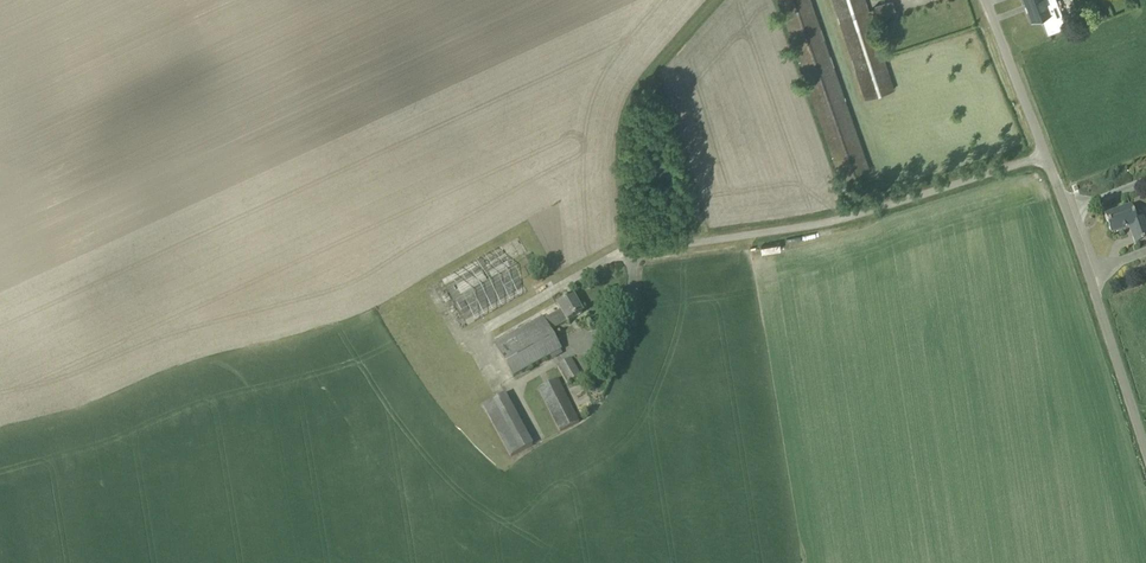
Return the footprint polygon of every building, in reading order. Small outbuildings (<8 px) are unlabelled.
[(841,179),(869,169),(810,0),(778,0),(841,179)] [(868,11),(864,0),(833,0),(865,100),(893,91),(871,21),(868,11)] [(879,18),(897,13),(894,0),(890,0),(875,5),(876,9),(879,18)] [(1051,14),(1046,0),(1024,0),(1032,21),(1051,14)] [(1130,207),(1105,216),(1111,234),(1129,228),(1135,244),(1145,241),(1145,224),(1144,217),(1135,220),(1130,207)] [(501,247),(443,280),(468,325),(527,292),(501,247)] [(568,320),(568,321),(582,313),(573,297),(559,305),(562,310),(545,319),(543,316),(495,343),(514,376),(562,349),(551,330),(568,320)] [(567,384),(581,376),(571,358),(557,366),(567,384)] [(561,431),(580,422),(558,378),(539,388),(561,431)] [(512,457),(534,445),(506,394),(484,405),(512,457)]
